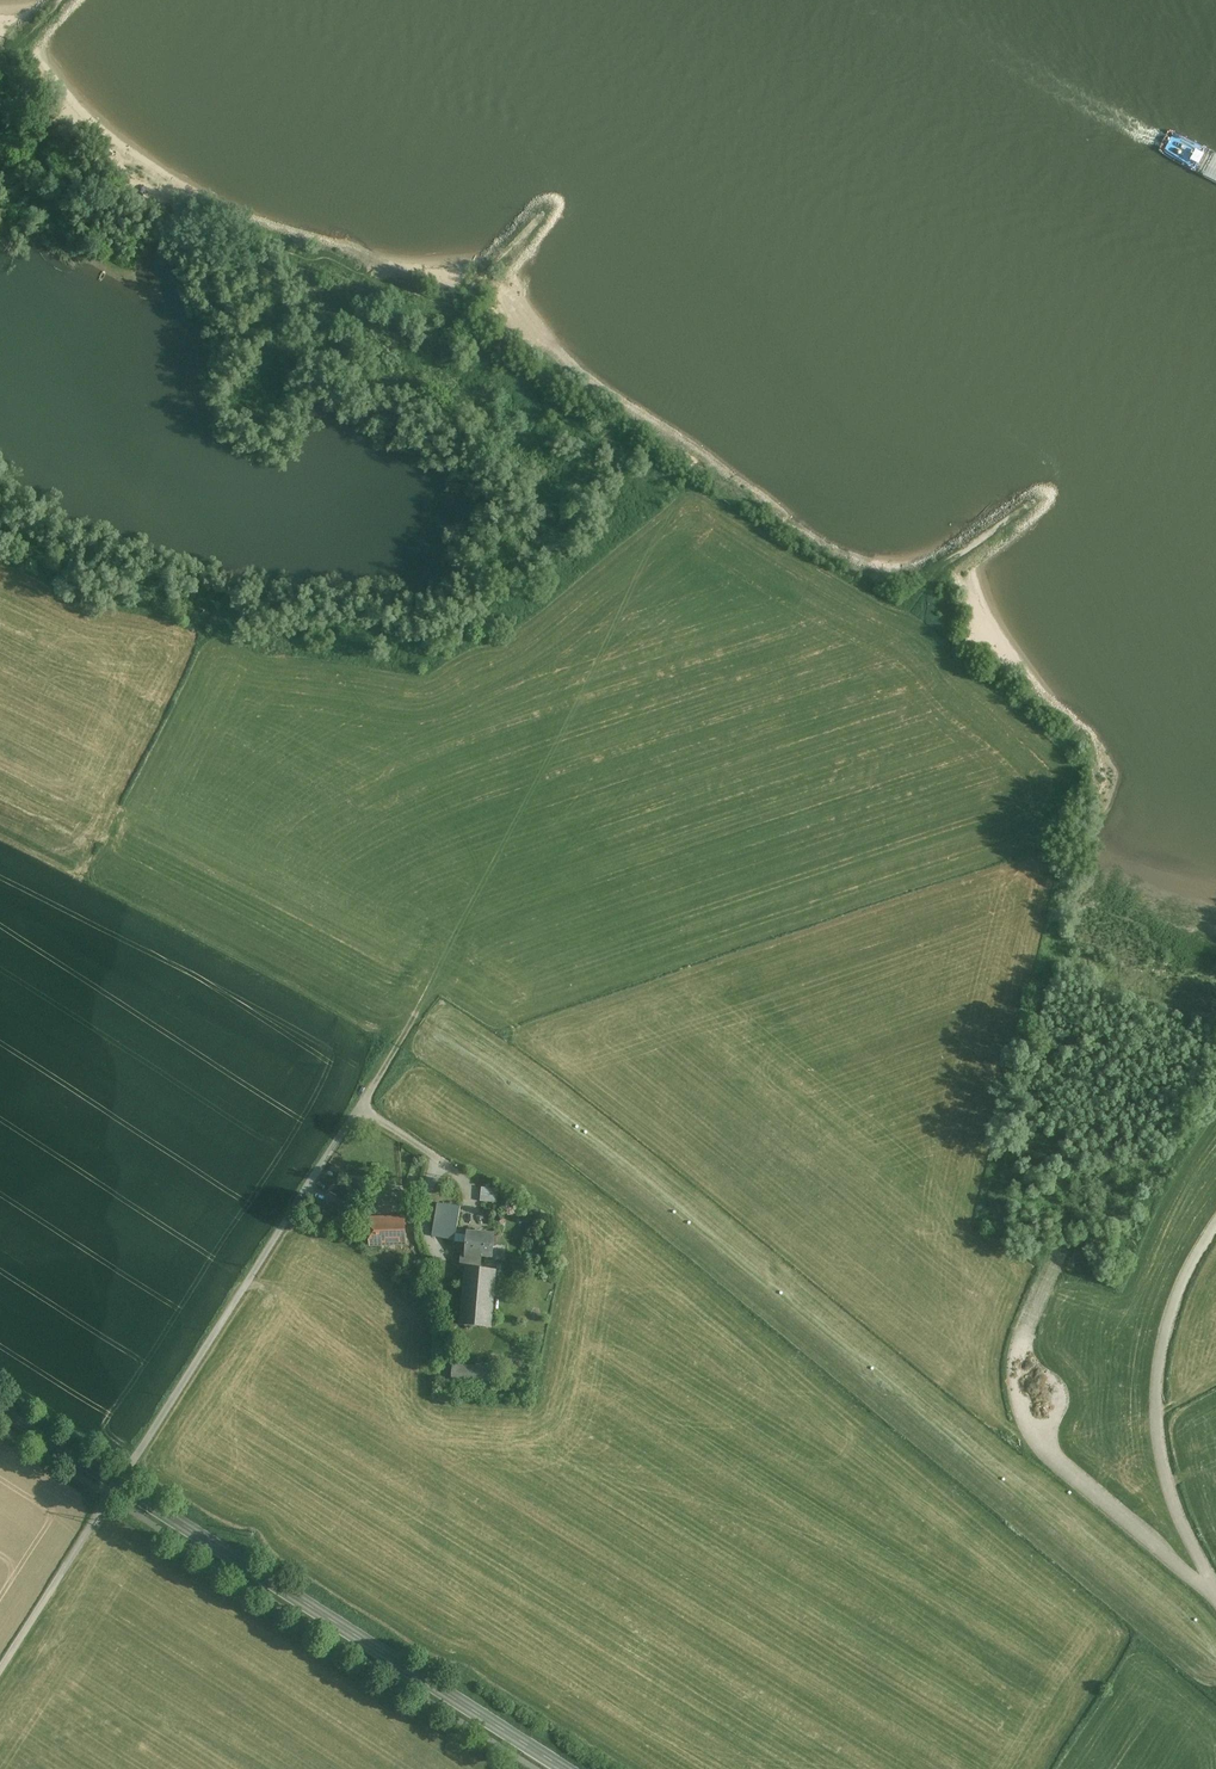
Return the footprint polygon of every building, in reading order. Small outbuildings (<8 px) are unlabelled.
[(375,1196),(363,1198),(364,1207),(377,1205),(375,1196)] [(461,1207),(438,1204),(433,1237),(455,1241),(457,1231),(461,1207)] [(390,1218),(369,1219),(370,1245),(391,1244),(390,1218)] [(405,1218),(390,1218),(391,1244),(406,1244),(405,1218)] [(495,1235),(468,1232),(457,1231),(455,1241),(467,1242),(466,1253),(462,1253),(461,1265),(481,1267),(482,1256),(493,1257),(495,1235)] [(496,1270),(465,1267),(460,1325),(491,1328),(496,1270)] [(496,1368),(452,1364),(450,1384),(495,1388),(496,1368)]
